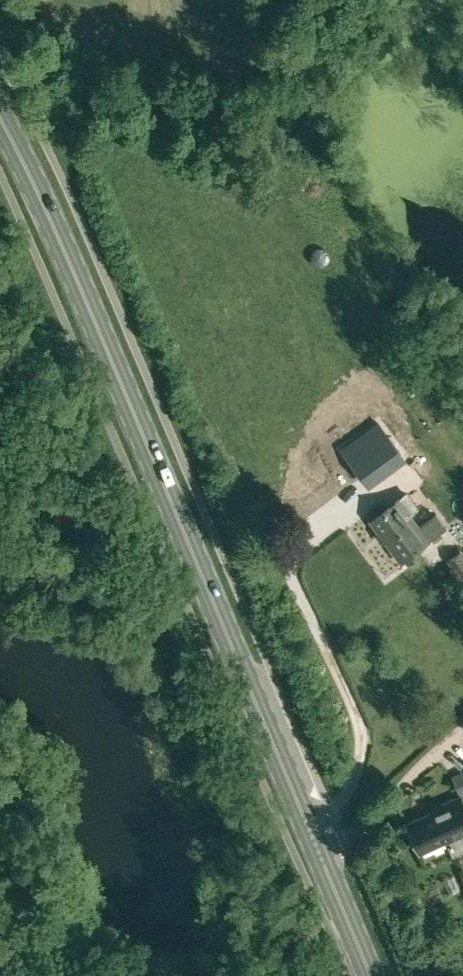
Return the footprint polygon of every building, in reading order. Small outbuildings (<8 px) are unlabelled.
[(355,437),(342,447),(365,478),(378,468),(355,437)] [(406,492),(370,518),(401,559),(404,556),(408,562),(410,560),(420,553),(416,548),(420,544),(447,525),(437,512),(418,525),(408,511),(416,505),(406,492)] [(457,579),(462,575),(462,550),(461,548),(444,560),(457,579)] [(408,822),(419,851),(447,839),(448,842),(462,836),(462,800),(461,796),(434,808),(435,811),(408,822)]
